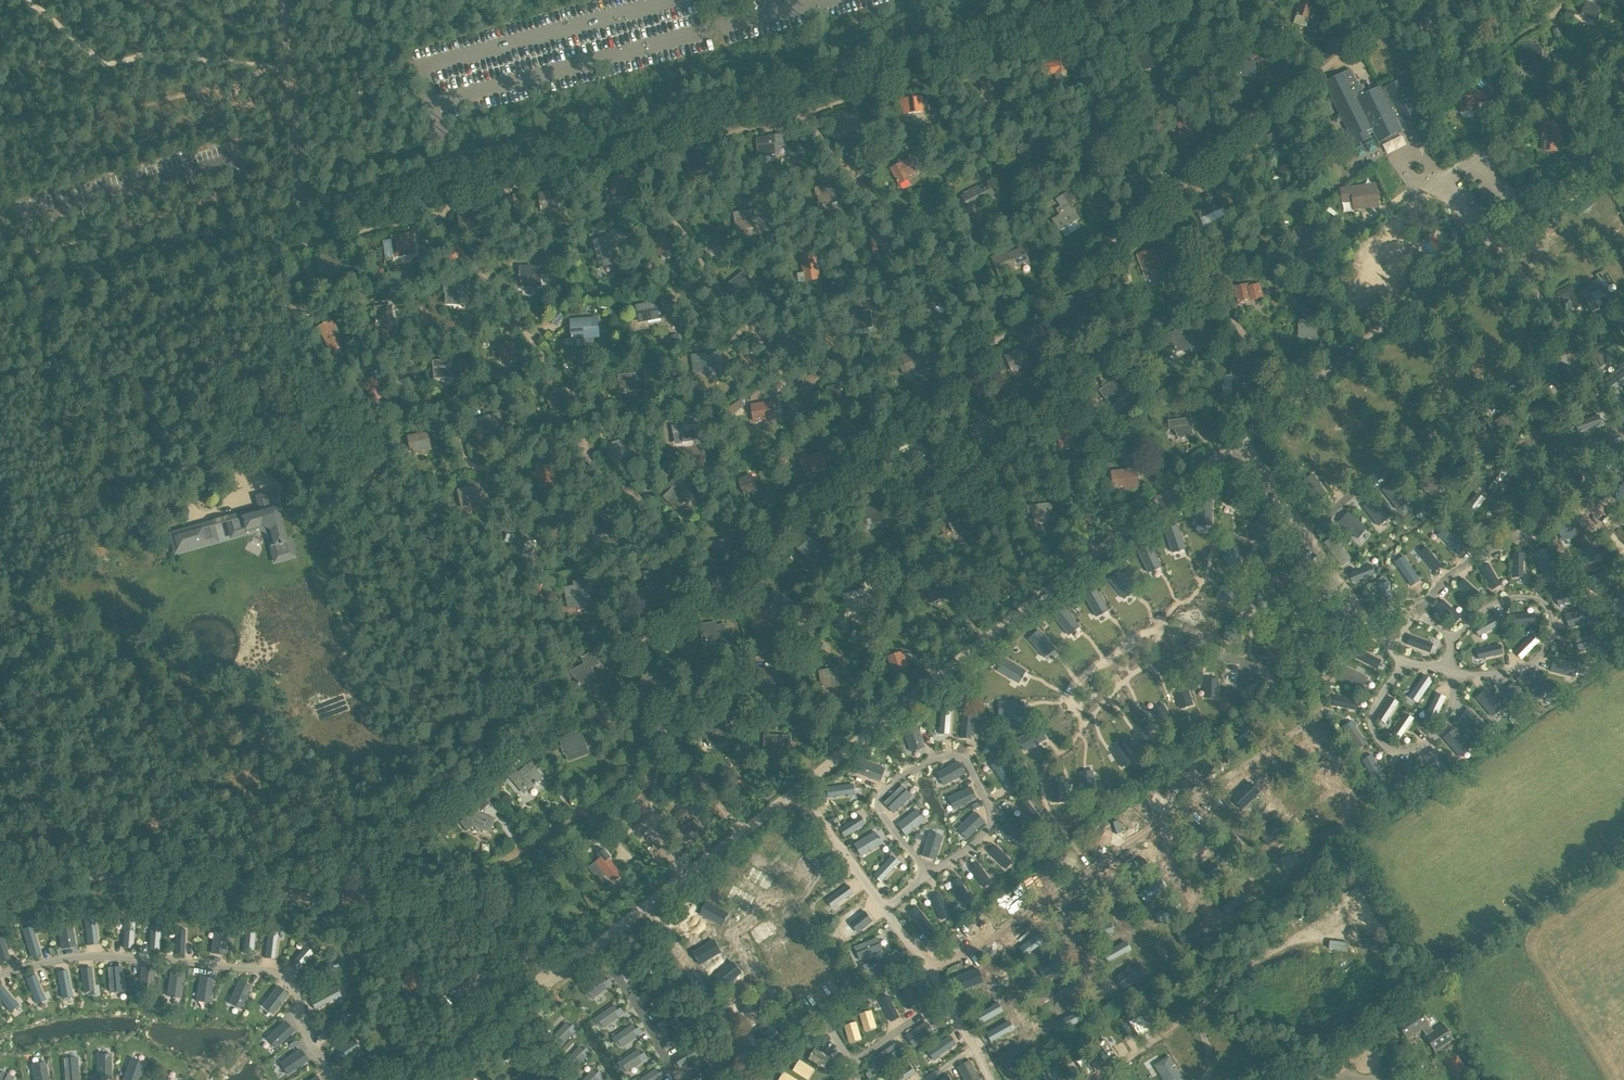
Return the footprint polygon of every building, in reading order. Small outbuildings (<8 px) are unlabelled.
[(1301,1),(1297,15),(1306,18),(1309,18),(1311,9),(1313,4),(1301,1)] [(1596,21),(1601,7),(1586,2),(1581,15),(1596,21)] [(1565,10),(1563,16),(1571,19),(1574,13),(1565,10)] [(1417,26),(1411,27),(1412,38),(1432,36),(1431,22),(1417,23),(1417,26)] [(1330,23),(1323,28),(1326,32),(1333,27),(1330,23)] [(1533,43),(1518,44),(1521,68),(1543,66),(1541,47),(1540,47),(1539,44),(1533,45),(1533,43)] [(1248,48),(1240,49),(1241,56),(1249,56),(1248,48)] [(1054,64),(1033,67),(1035,76),(1054,73),(1055,73),(1070,70),(1068,56),(1053,59),(1054,64)] [(1587,58),(1573,67),(1577,74),(1591,65),(1587,58)] [(1241,79),(1254,77),(1253,68),(1255,68),(1254,61),(1238,64),(1241,79)] [(1350,70),(1324,83),(1355,146),(1370,139),(1368,135),(1373,132),(1378,142),(1402,131),(1399,126),(1397,121),(1401,119),(1403,123),(1419,115),(1402,79),(1386,87),(1385,86),(1381,88),(1380,86),(1365,94),(1361,84),(1358,86),(1350,70)] [(993,84),(992,74),(984,74),(984,79),(980,79),(981,90),(996,89),(996,84),(993,84)] [(1184,77),(1175,81),(1177,86),(1186,83),(1184,77)] [(1477,95),(1460,98),(1461,112),(1471,111),(1479,110),(1479,107),(1480,106),(1480,104),(1486,103),(1484,91),(1476,92),(1477,95)] [(923,96),(900,99),(902,116),(924,113),(923,96)] [(1096,138),(1107,131),(1103,124),(1105,123),(1101,117),(1088,125),(1096,138)] [(1182,138),(1192,136),(1191,132),(1193,131),(1191,121),(1179,124),(1182,138)] [(1557,150),(1561,123),(1546,121),(1542,148),(1557,150)] [(1501,136),(1507,133),(1503,126),(1497,129),(1501,136)] [(1025,156),(1030,154),(1032,149),(1045,155),(1050,143),(1042,139),(1042,140),(1038,138),(1040,134),(1030,129),(1019,153),(1025,156)] [(1280,132),(1267,136),(1273,154),(1286,150),(1280,132)] [(757,138),(759,157),(771,156),(771,154),(775,154),(775,152),(779,152),(779,146),(786,146),(785,134),(777,135),(777,136),(774,136),(769,136),(769,137),(757,138)] [(801,140),(798,146),(804,148),(807,143),(801,140)] [(913,151),(917,157),(923,153),(920,148),(913,151)] [(701,157),(701,154),(683,156),(684,163),(687,163),(688,169),(688,171),(689,171),(702,169),(702,170),(706,169),(705,157),(701,157)] [(899,184),(908,179),(907,177),(916,172),(910,159),(891,169),(898,181),(899,184)] [(1605,173),(1600,178),(1604,183),(1610,178),(1605,173)] [(1278,174),(1272,177),(1273,180),(1275,182),(1280,180),(1278,174)] [(627,180),(627,176),(611,178),(613,194),(612,194),(613,198),(628,197),(627,186),(628,186),(627,180)] [(1137,198),(1146,194),(1144,189),(1148,187),(1143,178),(1130,185),(1137,198)] [(964,195),(962,196),(969,210),(977,206),(976,204),(991,197),(997,194),(989,180),(984,183),(963,193),(964,195)] [(1273,180),(1261,185),(1262,188),(1275,182),(1273,180)] [(1378,206),(1375,185),(1341,190),(1342,201),(1353,200),(1354,209),(1378,206)] [(832,189),(832,186),(816,189),(817,195),(818,195),(820,202),(819,202),(820,203),(821,203),(833,201),(833,202),(838,201),(836,189),(832,189)] [(1058,217),(1053,220),(1060,231),(1079,219),(1071,206),(1076,202),(1069,191),(1056,199),(1060,206),(1056,209),(1060,215),(1058,217)] [(554,196),(553,192),(537,194),(538,201),(540,200),(541,207),(541,209),(542,209),(554,207),(554,208),(559,208),(557,195),(554,196)] [(1214,193),(1192,203),(1200,221),(1222,211),(1214,193)] [(762,209),(735,214),(737,230),(745,229),(744,227),(755,226),(755,227),(759,226),(758,218),(763,217),(762,209)] [(1591,211),(1585,215),(1590,221),(1595,217),(1591,211)] [(629,229),(634,225),(630,219),(625,224),(629,229)] [(1300,252),(1313,248),(1311,242),(1318,240),(1316,233),(1308,236),(1306,232),(1299,235),(1300,239),(1296,240),(1300,252)] [(396,257),(397,256),(415,253),(412,234),(392,237),(396,257)] [(774,234),(766,236),(768,247),(776,246),(774,234)] [(670,235),(656,239),(659,253),(660,255),(661,254),(662,259),(672,256),(671,252),(670,251),(670,250),(674,249),(673,244),(672,238),(671,238),(670,235)] [(884,240),(884,236),(871,238),(873,251),(873,253),(874,253),(884,251),(885,252),(889,252),(888,239),(884,240)] [(612,252),(608,238),(591,242),(598,268),(611,265),(610,265),(608,265),(606,257),(611,255),(610,253),(612,252)] [(1206,239),(1201,245),(1207,250),(1212,244),(1206,239)] [(1006,250),(992,256),(1000,275),(1014,269),(1014,268),(1029,261),(1023,246),(1007,252),(1006,250)] [(1154,248),(1136,255),(1145,278),(1163,271),(1154,248)] [(815,251),(800,254),(805,281),(820,278),(815,251)] [(335,278),(341,264),(338,263),(339,260),(324,253),(321,259),(322,260),(319,267),(318,267),(318,269),(319,269),(331,275),(331,276),(335,278)] [(1106,261),(1100,266),(1107,275),(1113,271),(1106,261)] [(542,286),(542,266),(519,266),(519,276),(521,276),(521,281),(521,283),(522,283),(537,283),(537,286),(542,286)] [(388,281),(388,275),(384,275),(385,269),(374,269),(374,280),(388,281)] [(462,278),(462,270),(453,270),(453,278),(462,278)] [(743,271),(725,285),(736,299),(754,285),(743,271)] [(1581,279),(1575,282),(1578,287),(1584,284),(1581,279)] [(446,302),(465,303),(465,302),(464,302),(465,295),(468,295),(469,281),(461,281),(461,286),(445,285),(445,292),(447,292),(446,302)] [(1595,283),(1580,292),(1592,313),(1599,309),(1592,295),(1599,291),(1602,295),(1606,293),(1600,281),(1595,283)] [(1263,297),(1259,284),(1247,287),(1246,284),(1234,287),(1238,301),(1237,302),(1238,304),(1239,304),(1239,301),(1248,299),(1247,298),(1252,297),(1253,300),(1263,297)] [(1090,310),(1086,295),(1095,293),(1093,285),(1083,288),(1084,290),(1076,293),(1077,295),(1067,298),(1068,305),(1074,303),(1077,315),(1078,315),(1077,314),(1090,310)] [(1583,305),(1572,285),(1555,294),(1559,301),(1560,302),(1568,298),(1575,310),(1583,305)] [(936,292),(935,289),(923,292),(926,305),(927,307),(928,306),(938,304),(938,305),(943,305),(939,292),(936,292)] [(382,300),(391,299),(390,292),(382,293),(382,300)] [(1555,294),(1549,297),(1553,305),(1559,301),(1555,294)] [(663,317),(660,301),(636,306),(639,321),(647,319),(649,319),(648,319),(659,317),(659,318),(663,317)] [(376,321),(377,323),(377,327),(387,326),(388,331),(398,330),(397,318),(394,318),(393,306),(376,308),(377,321),(376,321)] [(1436,308),(1433,315),(1439,317),(1441,310),(1436,308)] [(599,317),(570,319),(571,340),(600,338),(599,317)] [(333,318),(318,327),(331,353),(344,346),(339,336),(342,335),(333,318)] [(1299,320),(1299,337),(1320,337),(1320,330),(1324,330),(1324,320),(1316,320),(1316,321),(1299,320)] [(1191,341),(1187,324),(1174,327),(1175,331),(1164,334),(1166,343),(1173,341),(1175,350),(1176,350),(1175,348),(1187,345),(1186,342),(1191,341)] [(790,335),(789,331),(773,333),(774,340),(776,339),(777,346),(777,348),(778,348),(790,346),(790,347),(795,347),(793,334),(790,335)] [(671,336),(673,342),(680,340),(678,334),(671,336)] [(914,348),(911,340),(903,343),(906,351),(914,348)] [(1595,341),(1583,348),(1596,369),(1608,362),(1595,341)] [(499,344),(492,345),(493,359),(500,358),(500,361),(501,360),(511,359),(511,360),(511,359),(511,358),(515,357),(515,352),(516,352),(515,346),(514,346),(514,343),(499,344)] [(923,348),(898,358),(904,375),(930,365),(923,348)] [(1022,367),(1029,363),(1022,348),(1005,356),(1011,369),(1010,369),(1011,370),(1012,370),(1021,365),(1022,367)] [(720,353),(694,356),(695,362),(703,361),(704,368),(703,368),(704,370),(705,370),(717,368),(717,369),(722,369),(720,353)] [(1215,353),(1202,362),(1206,367),(1219,358),(1215,353)] [(446,364),(446,360),(434,361),(435,375),(434,375),(435,377),(435,379),(447,378),(447,377),(451,376),(450,364),(446,364)] [(1559,362),(1547,369),(1561,390),(1572,383),(1559,362)] [(359,371),(364,374),(367,368),(361,365),(359,371)] [(1253,369),(1240,370),(1241,375),(1233,375),(1233,382),(1232,382),(1232,391),(1242,391),(1242,390),(1254,389),(1253,369)] [(1605,385),(1610,393),(1623,383),(1623,371),(1605,385)] [(645,372),(618,375),(619,383),(620,383),(621,393),(647,390),(645,372)] [(379,375),(359,382),(362,389),(366,388),(371,402),(385,397),(381,386),(383,385),(379,375)] [(1119,376),(1099,390),(1110,405),(1130,391),(1119,376)] [(1156,379),(1150,384),(1156,390),(1161,385),(1156,379)] [(1211,383),(1204,388),(1210,396),(1217,391),(1211,383)] [(1137,387),(1141,392),(1145,389),(1142,384),(1137,387)] [(560,395),(559,391),(547,395),(551,408),(551,410),(552,409),(562,406),(562,407),(567,406),(563,394),(560,395)] [(770,403),(754,405),(755,412),(756,412),(757,418),(757,420),(759,420),(758,420),(771,418),(771,419),(776,419),(780,418),(778,398),(769,399),(770,403)] [(998,409),(991,412),(995,420),(1002,417),(998,409)] [(499,414),(476,419),(479,432),(485,431),(485,433),(486,433),(486,432),(496,430),(496,432),(501,431),(498,418),(500,418),(499,414)] [(1507,414),(1496,421),(1505,435),(1516,428),(1507,414)] [(1598,415),(1576,422),(1579,431),(1601,424),(1598,415)] [(1192,435),(1190,422),(1190,416),(1186,416),(1186,419),(1169,421),(1170,429),(1175,428),(1176,434),(1176,436),(1177,436),(1177,435),(1187,434),(1187,435),(1192,435)] [(1484,420),(1473,427),(1485,443),(1495,436),(1484,420)] [(697,421),(672,426),(676,443),(683,442),(699,439),(697,428),(699,428),(697,421)] [(982,421),(972,427),(975,433),(972,435),(977,445),(995,436),(988,423),(984,425),(982,421)] [(1464,431),(1454,440),(1468,455),(1477,446),(1464,431)] [(425,437),(424,434),(409,437),(410,443),(412,443),(413,450),(413,452),(414,452),(414,451),(426,449),(427,450),(431,449),(428,437),(425,437)] [(1583,446),(1583,451),(1590,451),(1590,450),(1610,447),(1609,438),(1583,441),(1583,446)] [(620,445),(619,441),(608,445),(611,458),(612,460),(613,459),(623,456),(623,457),(627,456),(624,444),(620,445)] [(1445,453),(1438,464),(1452,473),(1459,462),(1445,453)] [(820,458),(819,454),(807,457),(811,470),(810,470),(811,472),(812,472),(822,469),(822,470),(827,469),(824,457),(820,458)] [(787,459),(781,456),(777,463),(783,466),(787,459)] [(1570,458),(1562,463),(1575,483),(1583,478),(1570,458)] [(543,466),(542,463),(537,464),(539,483),(538,483),(539,485),(540,485),(549,484),(549,487),(554,486),(553,475),(554,475),(553,469),(552,466),(543,466)] [(1245,463),(1240,467),(1244,472),(1249,468),(1245,463)] [(1501,465),(1485,484),(1493,490),(1508,471),(1501,465)] [(1133,470),(1116,472),(1117,478),(1119,478),(1121,488),(1138,485),(1136,473),(1136,469),(1133,470)] [(1552,470),(1543,473),(1551,496),(1560,493),(1552,470)] [(752,479),(751,475),(739,479),(743,492),(744,494),(745,494),(745,493),(754,490),(755,491),(759,490),(755,478),(752,479)] [(1313,475),(1301,483),(1315,502),(1319,499),(1320,500),(1322,499),(1322,498),(1326,495),(1313,475)] [(1420,477),(1419,490),(1438,492),(1439,479),(1420,477)] [(672,488),(664,497),(676,509),(685,500),(688,503),(694,497),(675,478),(669,485),(672,488)] [(1520,479),(1518,503),(1527,503),(1529,479),(1520,479)] [(885,480),(880,485),(883,488),(887,492),(892,487),(888,483),(885,480)] [(1233,480),(1225,503),(1230,505),(1232,506),(1233,505),(1238,507),(1246,485),(1233,480)] [(1393,481),(1383,490),(1398,509),(1409,501),(1393,481)] [(481,503),(478,488),(473,489),(474,492),(466,493),(465,489),(459,491),(463,507),(468,506),(468,507),(470,506),(470,505),(481,503)] [(1477,493),(1461,514),(1469,520),(1485,499),(1477,493)] [(1374,499),(1364,507),(1379,526),(1383,522),(1383,523),(1385,521),(1389,517),(1374,499)] [(265,511),(242,518),(244,523),(242,523),(243,528),(245,528),(246,533),(258,530),(267,535),(271,547),(279,544),(279,546),(281,545),(281,544),(286,542),(274,500),(262,504),(265,511)] [(506,501),(501,503),(505,512),(510,510),(506,501)] [(1198,502),(1198,525),(1203,525),(1203,526),(1206,526),(1206,525),(1211,525),(1211,502),(1198,502)] [(866,509),(858,510),(862,525),(869,523),(870,523),(880,520),(880,522),(885,521),(882,508),(879,509),(878,505),(866,509)] [(1032,506),(1027,506),(1028,514),(1033,513),(1034,519),(1034,521),(1035,521),(1045,520),(1045,521),(1050,521),(1049,508),(1045,508),(1045,505),(1032,506)] [(1263,511),(1257,518),(1258,519),(1267,527),(1268,528),(1269,527),(1271,528),(1274,525),(1273,523),(1274,522),(1269,516),(1271,515),(1266,510),(1264,512),(1263,511)] [(956,512),(945,518),(952,530),(951,530),(952,532),(953,531),(962,526),(963,527),(967,525),(961,514),(958,515),(956,512)] [(1348,513),(1339,524),(1358,539),(1361,534),(1362,535),(1363,533),(1363,532),(1366,528),(1348,513)] [(1504,518),(1481,523),(1483,532),(1506,528),(1504,518)] [(1177,526),(1165,531),(1173,553),(1178,551),(1178,552),(1181,551),(1180,550),(1185,548),(1177,526)] [(1442,530),(1437,535),(1442,540),(1443,539),(1459,555),(1466,548),(1446,528),(1443,531),(1442,530)] [(201,529),(174,537),(178,549),(205,541),(201,529)] [(821,544),(812,532),(809,534),(807,532),(793,542),(797,547),(798,547),(803,553),(804,555),(805,554),(816,546),(817,546),(821,544)] [(530,559),(534,547),(531,546),(532,542),(508,534),(506,541),(518,545),(516,551),(515,553),(516,553),(526,556),(526,557),(530,559)] [(1332,536),(1323,543),(1341,566),(1349,560),(1332,536)] [(724,544),(723,541),(711,543),(713,556),(713,558),(715,558),(714,557),(725,556),(725,557),(729,556),(727,544),(724,544)] [(1274,542),(1266,546),(1267,547),(1273,559),(1274,559),(1275,559),(1276,561),(1281,558),(1280,556),(1282,555),(1278,549),(1281,547),(1277,542),(1275,543),(1274,542)] [(1150,545),(1138,551),(1149,573),(1154,570),(1154,571),(1156,570),(1156,569),(1161,567),(1150,545)] [(1235,547),(1227,552),(1228,553),(1234,564),(1235,565),(1236,564),(1237,566),(1242,564),(1240,562),(1243,560),(1239,554),(1241,553),(1238,547),(1235,548),(1235,547)] [(1426,548),(1419,554),(1434,572),(1441,566),(1426,548)] [(1544,548),(1535,553),(1544,571),(1544,572),(1547,577),(1552,575),(1552,574),(1555,572),(1544,548)] [(1514,552),(1513,576),(1523,577),(1523,553),(1514,552)] [(1399,558),(1394,562),(1397,568),(1398,567),(1411,586),(1419,581),(1403,557),(1400,559),(1399,558)] [(1488,564),(1480,568),(1492,589),(1500,584),(1488,564)] [(1370,565),(1348,574),(1352,583),(1374,574),(1370,565)] [(663,587),(663,586),(661,575),(662,574),(661,569),(656,570),(656,571),(644,573),(647,588),(658,586),(658,588),(663,587)] [(1120,572),(1109,580),(1124,599),(1128,596),(1129,596),(1131,595),(1131,594),(1135,591),(1120,572)] [(1271,577),(1264,582),(1264,583),(1271,594),(1271,595),(1273,594),(1274,596),(1278,593),(1277,591),(1279,590),(1275,584),(1278,582),(1274,577),(1272,578),(1271,577)] [(944,597),(938,578),(922,584),(924,591),(928,590),(932,601),(944,597)] [(1463,579),(1456,586),(1474,602),(1481,595),(1463,579)] [(1384,583),(1378,584),(1379,591),(1380,591),(1383,611),(1393,610),(1388,583),(1384,584),(1384,583)] [(592,587),(586,588),(585,584),(575,586),(576,590),(566,592),(569,608),(576,607),(576,605),(585,603),(586,605),(591,604),(588,592),(592,591),(592,587)] [(1222,599),(1222,600),(1224,601),(1223,603),(1228,604),(1228,602),(1231,602),(1233,595),(1235,596),(1237,590),(1235,589),(1235,588),(1226,585),(1226,586),(1222,599)] [(866,588),(842,595),(844,602),(846,611),(851,610),(865,607),(865,608),(870,607),(866,588)] [(1096,589),(1084,596),(1097,617),(1101,614),(1102,615),(1104,613),(1103,613),(1108,610),(1096,589)] [(1579,589),(1557,596),(1560,605),(1582,598),(1579,589)] [(792,608),(793,606),(775,591),(771,596),(776,601),(771,607),(771,606),(770,608),(771,609),(771,608),(782,618),(781,619),(784,622),(794,610),(792,608)] [(885,601),(890,603),(894,594),(888,591),(885,601)] [(1442,600),(1436,607),(1453,623),(1460,616),(1442,600)] [(1613,614),(1620,614),(1623,615),(1623,606),(1615,605),(1614,605),(1613,606),(1613,611),(1613,614)] [(1587,607),(1565,615),(1569,628),(1592,620),(1590,615),(1591,615),(1590,612),(1589,612),(1587,607)] [(1064,608),(1054,617),(1069,635),(1073,632),(1073,633),(1075,631),(1075,630),(1079,627),(1064,608)] [(1534,613),(1510,616),(1511,625),(1535,623),(1534,613)] [(1495,616),(1474,628),(1479,636),(1500,624),(1495,616)] [(1270,631),(1270,632),(1271,632),(1271,634),(1275,636),(1276,634),(1278,635),(1281,629),(1284,630),(1286,624),(1284,623),(1284,621),(1276,618),(1275,619),(1270,631)] [(716,622),(699,624),(703,647),(728,643),(725,624),(717,625),(716,622)] [(1189,627),(1188,632),(1197,635),(1199,630),(1189,627)] [(1225,635),(1223,635),(1224,640),(1226,639),(1227,642),(1234,640),(1235,643),(1241,642),(1241,639),(1242,639),(1240,630),(1239,630),(1226,633),(1225,633),(1225,635)] [(1039,631),(1028,640),(1044,658),(1048,654),(1049,655),(1050,653),(1054,649),(1039,631)] [(1600,632),(1576,639),(1580,652),(1603,645),(1600,632)] [(921,633),(915,638),(919,644),(926,640),(921,633)] [(1409,635),(1406,644),(1428,653),(1432,644),(1409,635)] [(1531,636),(1515,653),(1522,659),(1538,642),(1531,636)] [(897,638),(894,641),(894,645),(900,653),(905,656),(905,661),(901,664),(901,669),(906,671),(909,668),(909,663),(913,661),(914,655),(902,640),(897,638)] [(1500,645),(1477,650),(1479,659),(1502,654),(1500,645)] [(843,646),(838,650),(842,655),(847,652),(843,646)] [(1361,649),(1356,658),(1377,669),(1382,660),(1361,649)] [(597,677),(596,677),(590,665),(593,663),(591,660),(596,658),(593,652),(582,658),(585,664),(571,671),(574,678),(576,677),(579,683),(578,683),(579,685),(581,684),(580,684),(591,678),(592,680),(597,677)] [(1554,659),(1551,672),(1575,678),(1578,665),(1554,659)] [(1005,660),(998,671),(1019,683),(1021,678),(1022,679),(1023,677),(1023,676),(1025,671),(1005,660)] [(688,666),(683,669),(686,675),(691,672),(688,666)] [(1346,668),(1340,680),(1363,691),(1368,679),(1346,668)] [(773,687),(774,674),(771,674),(771,670),(759,669),(758,683),(757,683),(757,685),(758,685),(759,684),(769,685),(769,686),(773,687)] [(833,673),(832,669),(820,672),(822,685),(822,687),(823,687),(823,686),(833,684),(834,686),(838,685),(836,673),(833,673)] [(1537,673),(1526,680),(1539,700),(1544,697),(1544,698),(1546,696),(1550,693),(1537,673)] [(1413,692),(1409,697),(1414,700),(1418,702),(1433,680),(1425,675),(1413,692)] [(1205,680),(1204,697),(1217,698),(1218,680),(1205,680)] [(1513,683),(1503,691),(1517,711),(1528,703),(1513,683)] [(1188,688),(1175,692),(1180,709),(1193,705),(1188,688)] [(1487,690),(1477,698),(1492,717),(1496,713),(1497,714),(1499,712),(1498,712),(1503,708),(1487,690)] [(1427,712),(1424,717),(1430,720),(1430,719),(1434,721),(1446,697),(1437,693),(1428,712),(1427,712)] [(1335,696),(1333,706),(1356,710),(1358,701),(1335,696)] [(1390,697),(1377,717),(1385,722),(1398,702),(1390,697)] [(1024,703),(1000,703),(1000,716),(1024,716),(1024,711),(1025,711),(1025,708),(1024,708),(1024,703)] [(1164,706),(1153,712),(1161,727),(1173,721),(1164,706)] [(940,728),(940,734),(946,734),(950,734),(952,707),(942,707),(941,728),(940,728)] [(1468,709),(1459,719),(1477,736),(1486,726),(1468,709)] [(745,713),(740,715),(742,721),(748,718),(745,713)] [(964,713),(962,737),(971,738),(974,714),(964,713)] [(1406,713),(1392,733),(1400,738),(1414,719),(1406,713)] [(727,741),(723,729),(726,728),(724,721),(717,724),(718,727),(703,732),(705,738),(707,738),(709,744),(710,746),(711,746),(711,745),(722,741),(723,742),(727,741)] [(1347,725),(1344,727),(1359,749),(1367,744),(1355,727),(1356,726),(1352,721),(1347,724),(1347,725)] [(687,725),(680,730),(684,735),(691,730),(687,725)] [(915,725),(903,729),(911,753),(923,749),(915,725)] [(1040,728),(1019,739),(1025,751),(1046,740),(1044,735),(1043,732),(1043,733),(1040,728)] [(1146,729),(1135,736),(1144,751),(1155,744),(1146,729)] [(1454,730),(1444,739),(1460,758),(1470,749),(1454,730)] [(567,756),(587,748),(580,732),(561,739),(563,746),(561,746),(564,754),(566,753),(567,756)] [(774,751),(775,751),(785,751),(785,753),(790,753),(790,737),(765,736),(764,752),(774,752),(774,751)] [(1124,746),(1113,752),(1122,767),(1133,761),(1124,746)] [(607,755),(611,759),(616,755),(612,750),(607,755)] [(1435,751),(1423,757),(1435,778),(1440,775),(1440,776),(1443,775),(1442,774),(1447,771),(1435,751)] [(1366,758),(1363,761),(1377,784),(1385,779),(1374,761),(1374,760),(1371,755),(1366,758)] [(861,760),(856,773),(880,782),(885,769),(861,760)] [(996,762),(991,765),(994,771),(995,770),(1007,790),(1016,784),(1000,760),(997,762),(996,762)] [(959,762),(938,773),(940,778),(940,779),(941,781),(942,780),(944,785),(965,774),(959,762)] [(1410,762),(1397,763),(1399,787),(1404,787),(1407,787),(1412,786),(1410,762)] [(537,782),(542,778),(530,763),(512,779),(519,787),(525,782),(530,788),(535,784),(536,785),(538,783),(537,782)] [(1093,773),(1080,773),(1081,791),(1094,790),(1093,773)] [(853,784),(826,788),(828,798),(848,795),(849,795),(855,794),(854,789),(853,784)] [(1065,785),(1052,785),(1053,803),(1066,802),(1065,785)] [(902,787),(884,804),(894,814),(912,796),(902,787)] [(971,788),(948,798),(954,810),(977,800),(971,788)] [(483,809),(488,805),(484,800),(478,804),(483,809)] [(692,801),(675,814),(682,824),(699,810),(692,801)] [(1027,801),(1020,807),(1035,826),(1042,820),(1027,801)] [(917,810),(898,825),(906,835),(925,821),(922,817),(922,816),(921,814),(920,814),(917,810)] [(473,811),(460,822),(467,830),(473,825),(490,831),(494,821),(488,819),(489,817),(486,816),(473,811)] [(975,813),(958,830),(961,834),(963,836),(963,835),(967,839),(984,823),(975,813)] [(860,816),(840,829),(845,837),(865,824),(860,816)] [(697,818),(682,829),(694,843),(708,832),(697,818)] [(1006,823),(1001,831),(1021,843),(1026,835),(1006,823)] [(595,841),(600,837),(595,831),(590,835),(595,841)] [(875,832),(855,844),(862,856),(882,844),(879,839),(880,839),(879,837),(878,837),(875,832)] [(930,833),(923,856),(936,860),(943,837),(938,835),(935,834),(935,835),(930,833)] [(995,845),(989,852),(1006,869),(1012,862),(995,845)] [(601,858),(596,862),(613,883),(622,875),(608,858),(610,857),(605,850),(599,855),(601,858)] [(892,857),(874,876),(881,883),(895,867),(895,868),(900,863),(896,859),(895,859),(892,857)] [(978,862),(970,868),(984,887),(992,882),(978,862)] [(960,878),(951,882),(962,903),(970,899),(960,878)] [(849,885),(827,900),(833,907),(854,892),(849,885)] [(940,894),(931,898),(942,920),(950,916),(940,894)] [(917,906),(909,912),(924,931),(931,925),(917,906)] [(89,916),(85,917),(88,945),(98,944),(95,921),(96,921),(95,915),(89,915),(89,916)] [(125,927),(123,948),(133,949),(135,922),(130,922),(131,921),(125,921),(124,927),(125,927)] [(71,922),(58,924),(62,949),(75,946),(71,922)] [(151,928),(150,949),(159,950),(161,923),(157,923),(157,922),(151,922),(150,928),(151,928)] [(27,928),(23,930),(31,957),(40,954),(34,932),(33,926),(27,928)] [(245,932),(244,953),(253,954),(255,927),(251,927),(251,926),(245,926),(245,932)] [(214,928),(212,953),(225,954),(228,930),(214,928)] [(176,929),(175,954),(184,954),(185,929),(176,929)] [(268,931),(265,958),(274,959),(277,938),(278,938),(278,932),(272,931),(272,932),(268,931)] [(0,938),(0,960),(1,962),(10,959),(2,937),(0,938)] [(878,937),(855,946),(860,960),(883,950),(878,937)] [(1359,950),(1365,962),(1386,951),(1381,939),(1359,950)] [(304,949),(290,965),(298,971),(315,951),(312,948),(312,947),(308,944),(303,949),(304,949)] [(636,949),(622,968),(629,974),(644,955),(636,949)] [(331,963),(313,974),(318,982),(341,968),(338,964),(339,964),(336,959),(330,962),(331,963)] [(121,966),(108,967),(110,992),(123,991),(121,966)] [(141,966),(138,991),(151,992),(155,968),(141,966)] [(408,966),(402,991),(417,995),(424,969),(408,966)] [(650,966),(635,985),(643,991),(657,971),(650,966)] [(91,967),(81,968),(84,991),(94,990),(91,967)] [(67,970),(57,972),(62,998),(66,997),(67,998),(72,997),(71,990),(67,970)] [(171,971),(167,996),(173,997),(175,998),(175,997),(181,998),(184,973),(171,971)] [(922,971),(913,975),(925,997),(933,993),(922,971)] [(36,975),(26,978),(35,1003),(40,1002),(45,1000),(43,994),(36,975)] [(603,975),(587,986),(591,991),(589,993),(592,998),(608,988),(604,982),(606,981),(603,975)] [(200,976),(196,1001),(210,1003),(213,978),(200,976)] [(239,980),(229,1003),(241,1008),(251,986),(239,980)] [(904,982),(896,987),(908,1009),(916,1004),(904,982)] [(0,985),(0,999),(10,1011),(14,1008),(14,1009),(19,1005),(15,1000),(14,1000),(1,984),(0,985)] [(278,985),(263,1005),(273,1013),(288,994),(278,985)] [(665,986),(647,1001),(653,1009),(672,993),(665,986)] [(336,987),(310,1000),(315,1009),(335,999),(341,996),(338,991),(336,987)] [(888,995),(879,1000),(891,1022),(900,1017),(888,995)] [(614,1004),(599,1015),(603,1020),(600,1022),(604,1027),(619,1017),(615,1012),(618,1010),(614,1004)] [(1414,1012),(1411,1007),(1404,1012),(1402,1008),(1386,1019),(1392,1029),(1398,1025),(1408,1039),(1421,1029),(1425,1035),(1424,1036),(1435,1052),(1453,1039),(1442,1024),(1433,1031),(1418,1010),(1414,1012)] [(674,1008),(654,1021),(660,1029),(680,1016),(674,1008)] [(1142,1014),(1129,1022),(1140,1038),(1152,1030),(1142,1014)] [(339,1016),(315,1033),(321,1041),(340,1027),(340,1028),(345,1024),(342,1019),(341,1019),(339,1016)] [(285,1021),(267,1038),(276,1048),(294,1031),(285,1021)] [(926,1021),(906,1036),(914,1047),(935,1033),(926,1021)] [(566,1023),(553,1036),(558,1041),(556,1043),(561,1047),(573,1034),(568,1029),(570,1027),(566,1023)] [(1366,1049),(1374,1044),(1372,1042),(1391,1028),(1387,1023),(1362,1040),(1365,1044),(1364,1045),(1366,1049)] [(632,1024),(617,1034),(621,1040),(618,1041),(622,1047),(637,1036),(634,1031),(636,1029),(632,1024)] [(686,1028),(665,1039),(669,1048),(690,1036),(686,1028)] [(951,1036),(929,1051),(931,1055),(934,1060),(939,1056),(956,1044),(951,1036)] [(1102,1042),(1094,1048),(1105,1064),(1116,1056),(1110,1047),(1110,1046),(1106,1039),(1102,1042)] [(355,1040),(333,1054),(338,1062),(356,1051),(356,1052),(362,1048),(358,1043),(355,1040)] [(895,1043),(874,1057),(882,1069),(903,1055),(895,1043)] [(579,1046),(567,1060),(572,1064),(570,1066),(575,1071),(587,1057),(582,1052),(584,1050),(579,1046)] [(696,1046),(675,1058),(680,1066),(701,1054),(696,1046)] [(497,1060),(512,1060),(511,1048),(497,1048),(497,1060)] [(301,1049),(280,1063),(287,1074),(308,1061),(301,1049)] [(638,1049),(623,1059),(626,1065),(624,1066),(627,1072),(643,1062),(639,1056),(642,1054),(638,1049)] [(1470,1077),(1456,1052),(1443,1059),(1455,1079),(1466,1079),(1470,1077)] [(112,1054),(98,1054),(98,1079),(112,1079),(112,1054)] [(1332,1077),(1350,1066),(1342,1054),(1325,1066),(1332,1077)] [(1085,1056),(1077,1061),(1088,1077),(1095,1072),(1085,1056)] [(1154,1066),(1164,1079),(1182,1079),(1184,1079),(1169,1056),(1154,1066)] [(64,1058),(66,1079),(80,1079),(78,1057),(64,1058)] [(123,1079),(139,1079),(145,1063),(131,1058),(123,1079)] [(958,1067),(965,1079),(981,1079),(970,1060),(958,1067)] [(31,1064),(35,1079),(49,1079),(45,1062),(31,1064)] [(688,1078),(690,1079),(701,1079),(713,1071),(707,1063),(688,1078)] [(348,1074),(350,1079),(360,1079),(371,1076),(371,1077),(377,1075),(375,1069),(373,1065),(348,1074)] [(890,1079),(891,1079),(905,1079),(915,1073),(910,1065),(890,1079)] [(641,1078),(642,1079),(660,1079),(657,1075),(660,1073),(656,1068),(641,1078)] [(1048,1073),(1052,1079),(1063,1079),(1055,1068),(1048,1073)] [(583,1079),(600,1079),(595,1076),(597,1073),(592,1069),(583,1079)] [(552,1076),(542,1070),(535,1079),(549,1079),(552,1076)] [(869,1070),(865,1073),(870,1079),(874,1076),(869,1070)] [(0,1073),(0,1079),(12,1079),(14,1077),(1,1071),(0,1073)]
